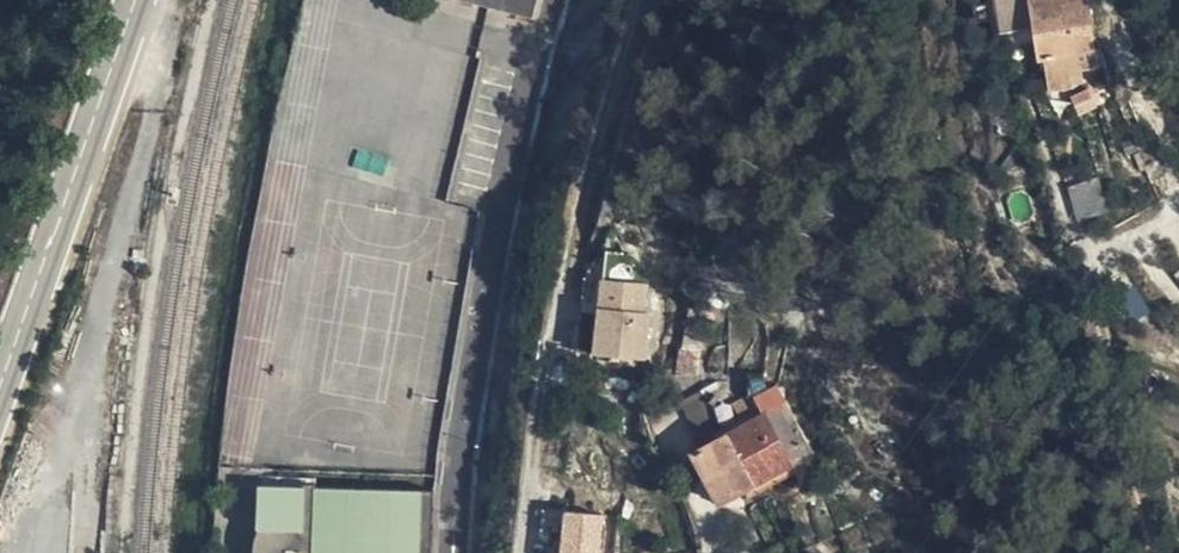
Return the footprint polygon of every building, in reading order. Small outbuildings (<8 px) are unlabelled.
[(502,2),(537,11),(540,0),(503,0),(502,2)] [(1117,39),(1111,37),(1108,0),(1046,0),(1050,45),(1057,44),(1061,82),(1092,78),(1091,70),(1119,67),(1117,39)] [(508,114),(512,34),(484,33),(481,91),(475,91),(474,113),(508,114)] [(1093,103),(1113,96),(1110,79),(1090,83),(1093,103)] [(1093,205),(1122,202),(1119,167),(1090,169),(1093,205)] [(593,281),(595,360),(651,358),(648,279),(593,281)] [(724,405),(738,436),(756,429),(752,418),(744,397),(724,405)] [(781,428),(795,423),(804,419),(798,399),(774,407),(775,409),(779,421),(781,428)] [(779,421),(775,409),(752,418),(756,429),(779,421)] [(804,494),(800,484),(781,428),(779,421),(756,429),(738,436),(741,444),(702,459),(725,516),(751,506),(755,514),(804,494)] [(800,484),(825,477),(812,441),(802,443),(795,423),(781,428),(800,484)] [(326,482),(326,478),(326,469),(273,466),(273,476),(316,478),(316,482),(326,482)] [(445,484),(374,480),(374,484),(365,484),(365,480),(326,478),(326,482),(316,482),(316,478),(273,476),(269,552),(442,552),(445,484)] [(603,513),(560,511),(559,552),(602,552),(603,513)]
